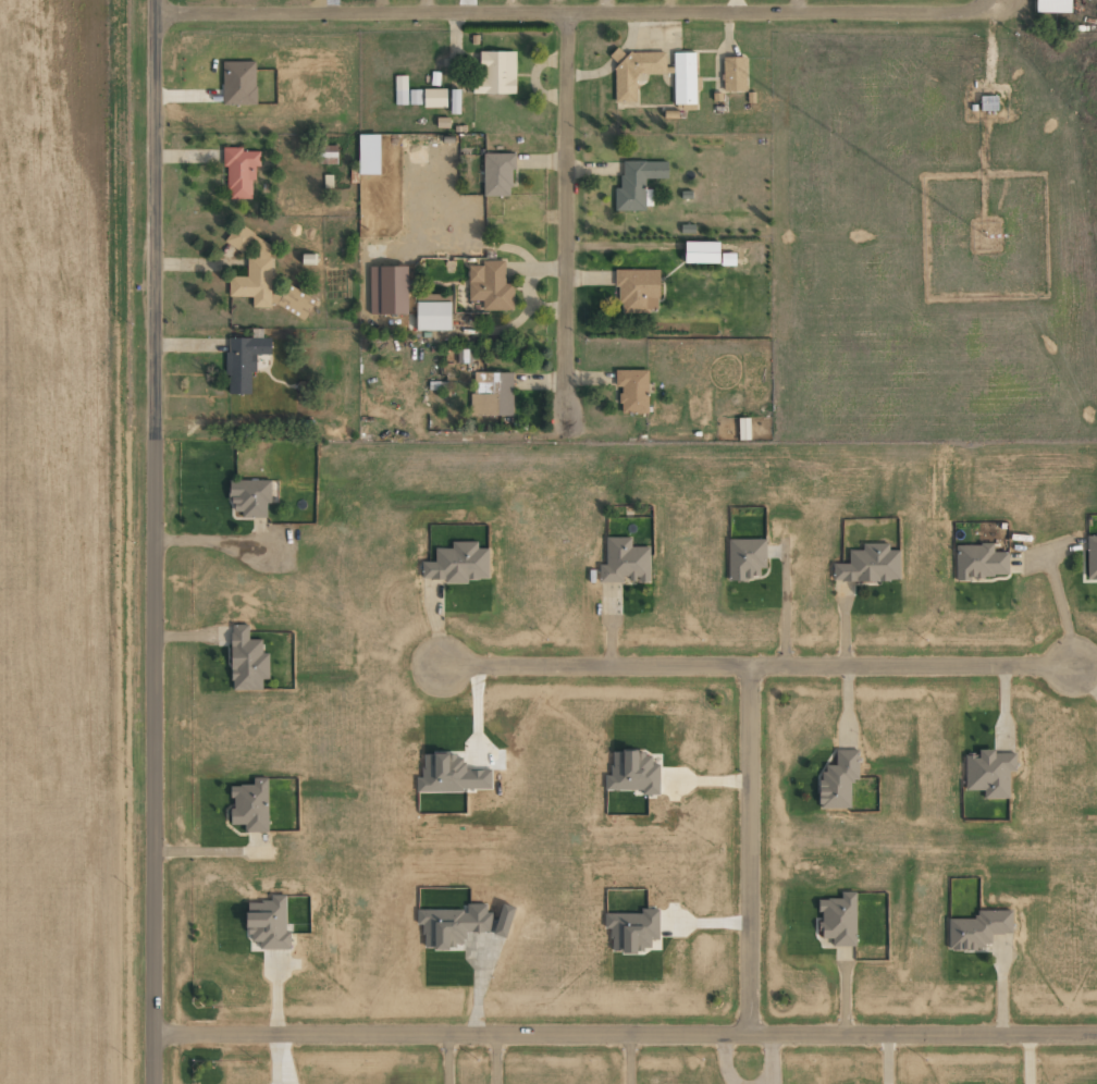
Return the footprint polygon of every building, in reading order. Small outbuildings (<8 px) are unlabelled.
[(1070,0),(1036,0),(1035,12),(1070,13),(1070,0)] [(516,52),(480,51),(479,80),(473,80),(473,93),(516,94),(516,52)] [(636,102),(636,74),(672,73),(672,67),(665,67),(665,51),(614,52),(615,102),(636,102)] [(673,53),(674,105),(696,104),(695,52),(673,53)] [(723,91),(747,91),(746,57),(722,58),(723,91)] [(255,61),(222,62),(223,105),(257,104),(255,61)] [(395,76),(395,105),(407,105),(407,76),(395,76)] [(446,89),(423,89),(423,107),(446,107),(446,89)] [(421,90),(409,90),(409,104),(421,104),(421,90)] [(459,114),(459,90),(452,90),(452,97),(451,97),(451,114),(459,114)] [(337,146),(319,145),(319,164),(337,164),(337,146)] [(261,151),(243,151),(243,148),(223,147),(223,167),(228,167),(228,199),(251,199),(251,179),(256,179),(257,167),(260,167),(261,151)] [(513,154),(484,153),(483,196),(512,196),(513,154)] [(621,161),(666,161),(666,178),(644,178),(644,210),(613,211),(612,187),(618,187),(618,175),(621,175),(621,161)] [(270,308),(272,235),(231,234),(231,249),(248,249),(247,277),(229,276),(229,296),(253,297),(253,307),(270,308)] [(685,263),(719,263),(719,242),(685,241),(685,263)] [(469,265),(468,301),(483,301),(483,310),(513,311),(513,283),(505,283),(505,261),(482,260),(482,266),(469,265)] [(408,314),(407,266),(369,267),(369,315),(408,314)] [(659,270),(615,270),(615,288),(618,288),(618,304),(622,304),(622,312),(659,312),(659,270)] [(277,306),(305,320),(316,299),(288,285),(277,306)] [(450,302),(416,302),(417,331),(451,330),(450,302)] [(648,414),(649,371),(615,370),(615,387),(621,387),(620,413),(648,414)] [(512,416),(513,373),(473,372),(472,415),(512,416)] [(750,418),(738,418),(738,440),(750,440),(750,418)] [(269,516),(270,480),(231,480),(231,515),(269,516)] [(1087,580),(1096,580),(1096,537),(1086,537),(1087,580)] [(631,538),(606,538),(605,564),(599,564),(599,582),(649,582),(650,547),(631,547),(631,538)] [(766,568),(766,539),(729,539),(729,579),(760,579),(760,568),(766,568)] [(489,581),(488,548),(477,549),(477,541),(451,542),(451,549),(435,549),(435,562),(422,562),(422,579),(445,579),(445,581),(489,581)] [(849,550),(849,563),(833,564),(833,582),(900,581),(899,550),(889,550),(889,543),(862,543),(863,550),(849,550)] [(956,578),(1008,577),(1008,552),(993,552),(993,544),(955,544),(956,578)] [(262,690),(262,679),(269,679),(269,653),(262,653),(262,639),(248,639),(248,625),(231,625),(232,690),(262,690)] [(851,808),(851,780),(859,780),(858,750),(836,750),(836,765),(820,765),(821,808),(851,808)] [(965,755),(965,790),(983,790),(983,799),(1009,799),(1009,771),(1015,772),(1016,752),(978,751),(978,755),(965,755)] [(612,752),(612,776),(606,776),(605,790),(643,790),(643,795),(659,795),(659,764),(651,764),(652,752),(612,752)] [(267,778),(253,778),(253,785),(232,785),(232,825),(245,824),(245,832),(268,832),(267,778)] [(856,892),(841,892),(841,899),(820,899),(820,938),(832,938),(832,946),(855,946),(856,892)] [(290,949),(290,932),(286,932),(286,895),(269,895),(269,913),(248,913),(248,941),(260,941),(260,949),(290,949)] [(659,909),(639,909),(639,926),(630,926),(630,914),(605,914),(605,928),(612,928),(612,951),(652,951),(652,940),(659,940),(659,909)] [(1011,910),(976,911),(976,918),(948,919),(949,949),(992,948),(991,934),(1011,934),(1011,910)]
